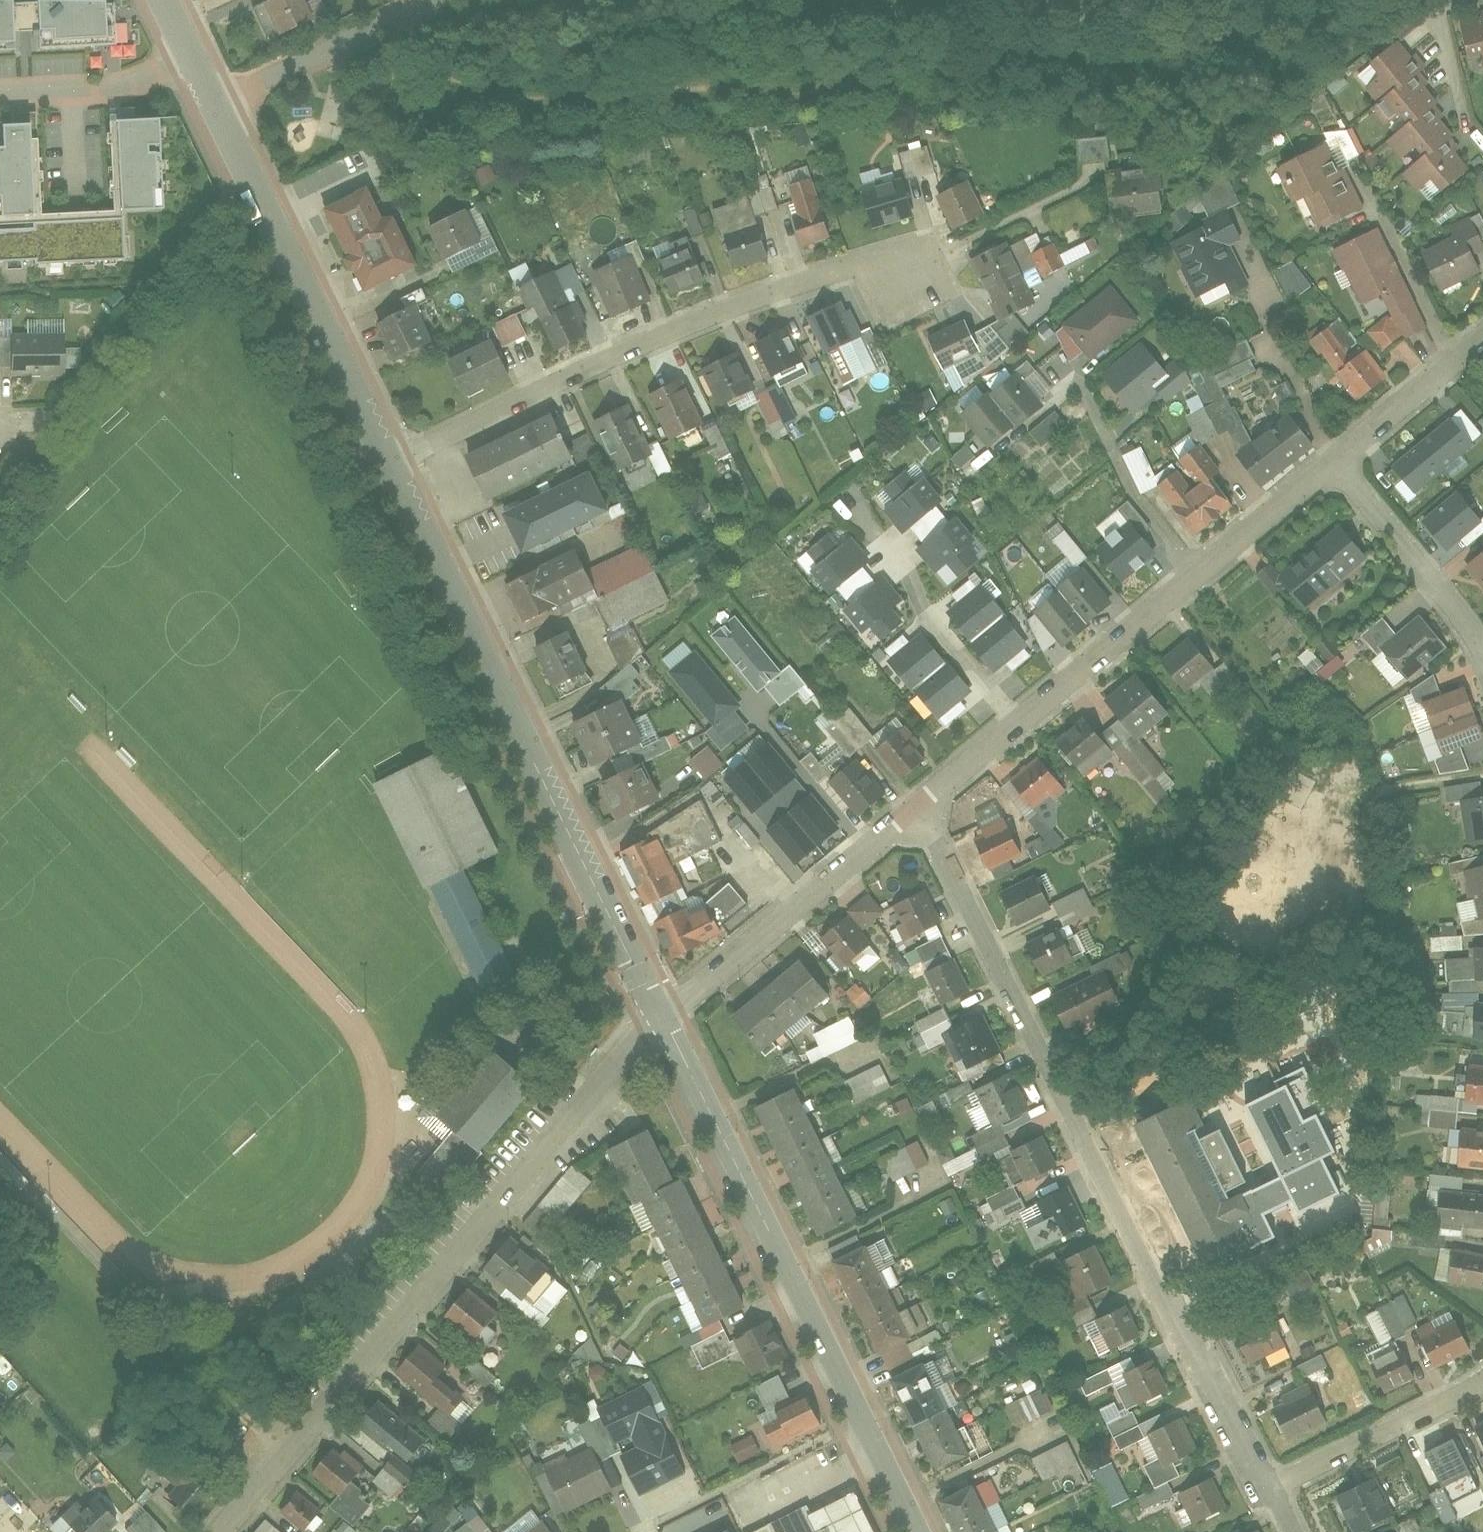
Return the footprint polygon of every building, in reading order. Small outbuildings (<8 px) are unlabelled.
[(299,0),(278,0),(268,5),(281,34),(309,22),(299,0)] [(0,8),(0,55),(17,55),(16,37),(40,36),(40,50),(117,49),(116,5),(0,8)] [(1466,27),(1478,74),(1482,73),(1482,23),(1466,27)] [(1411,172),(1437,200),(1471,168),(1447,142),(1452,138),(1427,112),(1435,105),(1414,82),(1421,76),(1392,45),(1366,69),(1392,96),(1380,107),(1405,133),(1395,142),(1418,166),(1411,172)] [(127,265),(125,220),(162,219),(159,162),(152,162),(152,155),(163,155),(162,127),(116,129),(120,215),(43,218),(40,145),(33,145),(32,133),(5,134),(5,154),(0,154),(0,192),(1,222),(0,223),(0,266),(38,265),(38,269),(127,265)] [(1075,138),(1077,163),(1110,161),(1108,136),(1075,138)] [(924,162),(930,161),(927,145),(899,151),(904,179),(926,174),(924,162)] [(1306,198),(1317,225),(1344,214),(1317,148),(1278,165),(1294,204),(1306,198)] [(1164,212),(1162,175),(1107,177),(1109,214),(1164,212)] [(912,211),(903,178),(860,190),(869,223),(912,211)] [(791,220),(799,247),(833,237),(825,210),(817,213),(807,179),(788,185),(798,218),(791,220)] [(941,194),(959,228),(979,218),(961,184),(941,194)] [(768,187),(757,191),(763,212),(775,209),(768,187)] [(366,194),(320,215),(356,293),(413,266),(390,214),(378,220),(366,194)] [(691,235),(702,231),(693,207),(681,211),(691,235)] [(468,216),(428,234),(441,263),(481,246),(468,216)] [(1234,216),(1173,242),(1199,302),(1239,285),(1223,248),(1244,239),(1234,216)] [(767,255),(757,225),(720,238),(731,268),(767,255)] [(1376,231),(1333,253),(1360,307),(1382,295),(1395,320),(1415,310),(1376,231)] [(1476,273),(1461,238),(1423,255),(1439,291),(1476,273)] [(1001,246),(972,261),(988,291),(1017,276),(1001,246)] [(693,250),(659,265),(672,296),(706,281),(693,250)] [(591,271),(609,317),(637,307),(619,260),(591,271)] [(556,348),(577,339),(562,306),(555,309),(538,272),(519,280),(536,320),(542,317),(556,348)] [(1017,276),(988,291),(1003,321),(1032,305),(1017,276)] [(1139,317),(1112,288),(1066,330),(1093,359),(1119,336),(1139,317)] [(808,317),(825,350),(842,341),(825,308),(808,317)] [(398,309),(371,322),(389,361),(416,349),(398,309)] [(526,335),(519,319),(524,317),(521,309),(490,322),(500,346),(526,335)] [(978,353),(969,326),(933,338),(943,366),(978,353)] [(1310,340),(1357,401),(1388,377),(1365,346),(1351,357),(1328,327),(1310,340)] [(777,331),(755,341),(773,377),(794,366),(777,331)] [(67,379),(66,337),(10,337),(11,380),(67,379)] [(490,337),(443,359),(461,397),(508,375),(490,337)] [(1167,377),(1143,344),(1103,374),(1127,407),(1167,377)] [(724,356),(702,367),(721,403),(743,391),(724,356)] [(1041,407),(1016,375),(966,413),(991,445),(1041,407)] [(691,428),(670,384),(648,395),(670,439),(691,428)] [(644,461),(621,407),(601,416),(624,470),(644,461)] [(1028,432),(1041,447),(1067,424),(1054,409),(1028,432)] [(1316,445),(1289,413),(1237,455),(1263,488),(1316,445)] [(1452,420),(1422,445),(1442,469),(1472,444),(1452,420)] [(716,424),(703,430),(716,459),(729,453),(716,424)] [(567,463),(548,425),(473,461),(492,499),(567,463)] [(576,458),(593,452),(587,434),(569,441),(576,458)] [(1186,465),(1157,487),(1191,531),(1240,494),(1199,439),(1178,454),(1186,465)] [(951,457),(960,468),(975,455),(966,445),(951,457)] [(1422,445),(1395,467),(1415,491),(1442,469),(1422,445)] [(1121,454),(1140,493),(1158,484),(1139,446),(1121,454)] [(984,456),(967,463),(970,472),(987,465),(984,456)] [(495,508),(513,551),(605,513),(586,469),(495,508)] [(937,501),(915,478),(910,482),(901,473),(884,489),(894,499),(886,507),(906,529),(937,501)] [(1447,548),(1481,520),(1458,494),(1425,522),(1447,548)] [(951,519),(919,549),(941,572),(948,566),(959,578),(977,561),(967,550),(974,544),(951,519)] [(1154,554),(1133,528),(1099,555),(1120,581),(1154,554)] [(1072,557),(1079,553),(1063,530),(1051,538),(1071,568),(1077,564),(1072,557)] [(1366,563),(1342,533),(1283,578),(1307,608),(1366,563)] [(830,534),(810,552),(819,562),(810,570),(830,592),(868,559),(851,540),(842,548),(830,534)] [(1016,542),(1002,550),(1012,565),(1025,557),(1016,542)] [(524,572),(502,583),(520,620),(544,609),(542,604),(592,580),(579,553),(527,578),(524,572)] [(1466,570),(1482,588),(1482,554),(1466,570)] [(1057,592),(1091,627),(1113,606),(1079,571),(1057,592)] [(884,576),(843,611),(862,633),(872,625),(886,640),(906,623),(895,609),(905,600),(884,576)] [(983,589),(954,613),(976,640),(1006,616),(983,589)] [(1035,612),(1069,648),(1091,627),(1057,592),(1035,612)] [(736,616),(712,636),(760,693),(766,688),(781,706),(807,684),(792,665),(783,672),(736,616)] [(1006,616),(976,640),(999,667),(1029,642),(1006,616)] [(1441,646),(1419,620),(1382,650),(1404,677),(1441,646)] [(566,631),(534,646),(553,688),(585,674),(566,631)] [(948,663),(928,640),(895,667),(916,691),(948,663)] [(1207,665),(1192,645),(1164,666),(1178,685),(1207,665)] [(696,649),(669,671),(713,726),(707,732),(722,751),(750,728),(736,710),(742,705),(696,649)] [(1335,658),(1316,672),(1322,679),(1341,665),(1335,658)] [(968,687),(948,663),(916,691),(936,714),(968,687)] [(1166,713),(1139,680),(1109,703),(1136,737),(1166,713)] [(1474,714),(1465,691),(1424,707),(1434,730),(1474,714)] [(603,706),(569,721),(578,742),(612,727),(603,706)] [(824,725),(846,755),(870,738),(848,707),(824,725)] [(1474,714),(1434,730),(1443,754),(1482,738),(1482,737),(1474,714)] [(1099,742),(1086,724),(1056,746),(1070,764),(1099,742)] [(612,727),(578,742),(587,763),(622,748),(612,727)] [(901,781),(920,764),(893,732),(873,750),(901,781)] [(655,739),(658,751),(678,746),(675,734),(655,739)] [(443,743),(371,778),(420,880),(425,877),(478,984),(509,969),(458,865),(494,848),(443,743)] [(755,811),(796,777),(768,744),(727,778),(755,811)] [(703,747),(687,760),(703,780),(719,767),(703,747)] [(829,781),(859,815),(881,795),(851,761),(829,781)] [(1054,783),(1038,762),(1014,781),(1030,802),(1054,783)] [(630,767),(597,782),(615,821),(648,806),(630,767)] [(797,862),(839,828),(811,795),(770,830),(797,862)] [(1458,803),(1466,846),(1482,843),(1482,798),(1458,803)] [(1020,853),(1008,826),(978,838),(990,865),(1020,853)] [(1032,858),(1047,851),(1040,837),(1025,845),(1032,858)] [(644,844),(625,854),(652,905),(683,889),(658,841),(646,847),(644,844)] [(1464,872),(1477,918),(1482,917),(1482,867),(1464,872)] [(1049,903),(1040,880),(1006,893),(1014,915),(1049,903)] [(939,925),(925,894),(896,907),(910,938),(939,925)] [(678,911),(654,923),(672,958),(697,945),(694,939),(716,927),(707,909),(684,921),(678,911)] [(837,920),(818,935),(843,967),(863,952),(837,920)] [(1431,951),(1460,949),(1458,921),(1440,923),(1441,936),(1429,936),(1431,951)] [(1076,957),(1066,931),(1034,943),(1045,970),(1076,957)] [(968,992),(951,959),(928,971),(944,1003),(968,992)] [(800,968),(778,985),(803,1016),(825,999),(800,968)] [(1119,1001),(1107,970),(1055,992),(1068,1022),(1119,1001)] [(845,991),(857,1007),(870,998),(857,982),(845,991)] [(778,985),(756,1002),(780,1034),(803,1016),(778,985)] [(756,1002),(734,1019),(758,1051),(780,1034),(756,1002)] [(1482,1037),(1482,1009),(1471,1008),(1470,1036),(1482,1037)] [(907,1024),(917,1050),(945,1038),(935,1013),(907,1024)] [(811,1033),(817,1045),(805,1051),(810,1062),(856,1040),(844,1016),(811,1033)] [(989,1053),(974,1020),(949,1031),(963,1065),(989,1053)] [(476,1058),(430,1115),(475,1152),(521,1095),(476,1058)] [(853,1102),(890,1088),(881,1064),(843,1079),(853,1102)] [(1202,1118),(1190,1095),(1136,1122),(1210,1269),(1279,1235),(1268,1213),(1293,1200),(1300,1213),(1344,1191),(1326,1155),(1338,1149),(1319,1112),(1328,1107),(1306,1064),(1275,1079),(1278,1086),(1246,1102),(1282,1173),(1231,1198),(1226,1189),(1246,1179),(1221,1129),(1202,1139),(1193,1122),(1202,1118)] [(1482,1101),(1482,1068),(1468,1069),(1469,1101),(1482,1101)] [(1019,1114),(1002,1079),(976,1091),(992,1127),(1019,1114)] [(797,1083),(754,1103),(766,1130),(809,1110),(797,1083)] [(1429,1106),(1429,1122),(1456,1122),(1457,1095),(1417,1094),(1417,1106),(1429,1106)] [(809,1110),(766,1130),(778,1156),(821,1136),(809,1110)] [(700,1326),(742,1307),(682,1178),(670,1183),(646,1132),(607,1150),(633,1206),(642,1202),(700,1326)] [(1465,1132),(1464,1164),(1482,1165),(1482,1133),(1465,1132)] [(821,1136),(778,1156),(791,1182),(833,1162),(821,1136)] [(920,1141),(882,1156),(891,1179),(930,1164),(920,1141)] [(1051,1173),(1040,1143),(1014,1153),(1026,1183),(1051,1173)] [(833,1162),(791,1182),(803,1209),(846,1189),(833,1162)] [(570,1164),(521,1221),(541,1239),(591,1182),(570,1164)] [(846,1189),(803,1209),(815,1235),(858,1215),(846,1189)] [(1080,1229),(1063,1192),(1037,1204),(1054,1241),(1080,1229)] [(1452,1194),(1452,1223),(1482,1223),(1482,1194),(1452,1194)] [(1370,1228),(1370,1239),(1362,1239),(1362,1246),(1390,1247),(1390,1229),(1370,1228)] [(544,1274),(508,1244),(487,1269),(522,1299),(544,1274)] [(870,1269),(859,1246),(827,1261),(838,1284),(870,1269)] [(1460,1251),(1455,1279),(1482,1284),(1482,1255),(1460,1251)] [(1104,1286),(1090,1252),(1068,1262),(1082,1296),(1104,1286)] [(1028,1263),(1033,1275),(1058,1264),(1053,1253),(1028,1263)] [(881,1292),(870,1269),(838,1284),(849,1307),(881,1292)] [(1265,1302),(1313,1286),(1308,1272),(1260,1289),(1265,1302)] [(535,1309),(550,1317),(564,1287),(549,1280),(535,1309)] [(892,1315),(881,1292),(849,1307),(860,1330),(892,1315)] [(493,1316),(466,1296),(447,1321),(474,1341),(493,1316)] [(1132,1339),(1116,1309),(1097,1318),(1113,1348),(1132,1339)] [(903,1338),(892,1315),(860,1330),(871,1353),(903,1338)] [(1473,1352),(1458,1321),(1423,1338),(1438,1369),(1473,1352)] [(1285,1347),(1272,1322),(1241,1337),(1254,1363),(1285,1347)] [(782,1361),(761,1324),(736,1338),(756,1375),(782,1361)] [(1414,1376),(1402,1351),(1377,1364),(1389,1389),(1414,1376)] [(468,1390),(422,1353),(401,1379),(447,1416),(468,1390)] [(1322,1353),(1294,1366),(1299,1378),(1327,1365),(1322,1353)] [(1159,1394),(1145,1364),(1120,1377),(1134,1406),(1159,1394)] [(928,1388),(916,1366),(885,1382),(897,1404),(928,1388)] [(638,1493),(687,1474),(672,1437),(665,1439),(660,1427),(668,1424),(653,1385),(603,1405),(618,1443),(634,1437),(638,1448),(623,1454),(638,1493)] [(939,1410),(928,1388),(897,1404),(908,1426),(939,1410)] [(1324,1419),(1309,1390),(1273,1408),(1289,1437),(1324,1419)] [(1003,1407),(1016,1430),(1040,1416),(1027,1393),(1003,1407)] [(818,1425),(805,1397),(752,1420),(764,1448),(818,1425)] [(430,1440),(378,1400),(359,1426),(411,1465),(430,1440)] [(950,1432),(939,1410),(908,1426),(919,1448),(950,1432)] [(1474,1426),(1482,1445),(1482,1422),(1474,1426)] [(1186,1454),(1171,1423),(1148,1433),(1163,1465),(1186,1454)] [(962,1454),(950,1432),(919,1448),(931,1470),(962,1454)] [(752,1435),(729,1444),(736,1462),(759,1453),(752,1435)] [(1101,1458),(1118,1451),(1112,1438),(1096,1445),(1101,1458)] [(1031,1458),(1043,1481),(1077,1462),(1065,1440),(1031,1458)] [(1461,1465),(1451,1442),(1424,1454),(1434,1477),(1461,1465)] [(612,1489),(593,1447),(542,1470),(561,1512),(612,1489)] [(316,1473),(342,1494),(358,1473),(333,1453),(316,1473)] [(1092,1471),(1110,1507),(1128,1498),(1110,1462),(1092,1471)] [(188,1478),(167,1500),(184,1516),(205,1494),(188,1478)] [(1219,1512),(1203,1481),(1182,1492),(1198,1523),(1219,1512)] [(1333,1497),(1349,1531),(1380,1518),(1364,1483),(1333,1497)] [(979,1508),(968,1486),(936,1501),(948,1524),(979,1508)] [(813,1509),(824,1531),(882,1531),(859,1487),(813,1509)] [(301,1531),(309,1531),(322,1513),(294,1493),(278,1515),(301,1531)] [(59,1523),(69,1531),(115,1531),(119,1528),(94,1504),(86,1512),(78,1504),(59,1523)] [(765,1528),(767,1531),(818,1531),(807,1508),(765,1528)] [(979,1508),(948,1524),(952,1531),(988,1531),(990,1531),(979,1508)] [(149,1515),(132,1531),(165,1531),(149,1515)] [(251,1531),(279,1531),(261,1518),(251,1531)] [(545,1521),(531,1531),(554,1531),(545,1521)]
